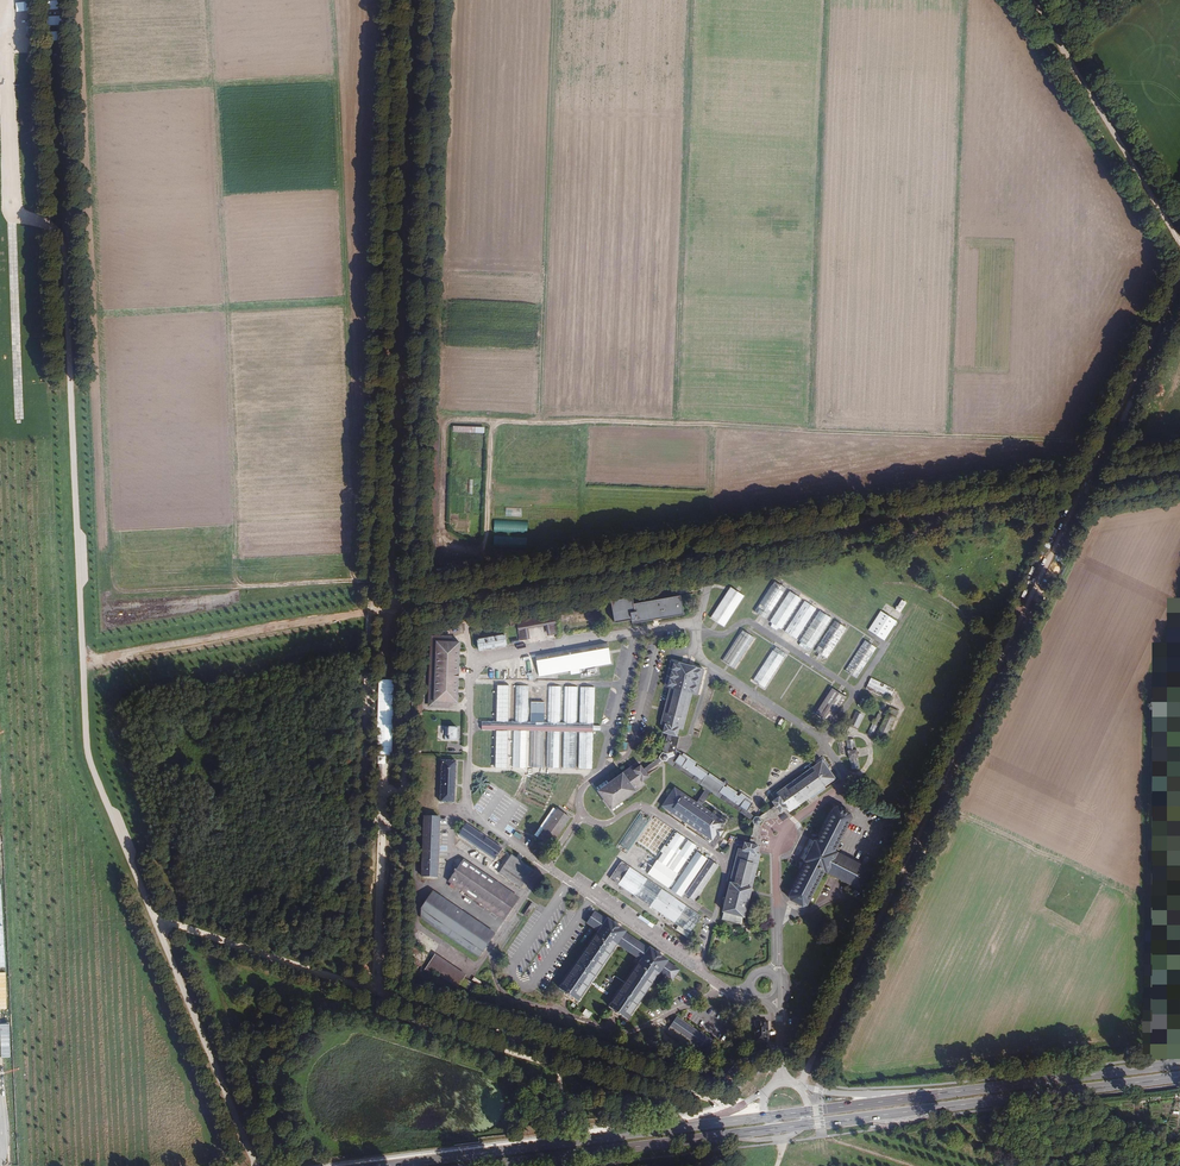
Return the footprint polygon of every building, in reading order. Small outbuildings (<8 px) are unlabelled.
[(506,507),(506,516),(522,517),(523,508),(506,507)] [(495,536),(495,544),(528,545),(528,536),(517,536),(517,530),(528,531),(529,521),(496,521),(495,529),(500,529),(500,536),(495,536)] [(766,620),(785,589),(773,582),(754,612),(766,620)] [(730,587),(710,618),(725,627),(745,597),(730,587)] [(781,630),(801,600),(789,592),(769,623),(772,625),(770,627),(776,631),(778,628),(781,630)] [(634,598),(611,603),(615,625),(633,622),(634,625),(684,615),(680,595),(634,604),(634,598)] [(905,603),(901,600),(895,609),(900,612),(905,603)] [(816,609),(804,602),(784,632),(796,639),(816,609)] [(830,620),(819,612),(799,642),(801,643),(799,645),(808,651),(809,648),(811,649),(830,620)] [(897,623),(880,612),(867,632),(884,642),(897,623)] [(555,615),(517,621),(520,641),(530,640),(528,630),(545,627),(547,637),(559,635),(555,615)] [(845,629),(834,622),(815,653),(826,660),(845,629)] [(754,638),(743,631),(723,661),(734,669),(754,638)] [(431,636),(428,708),(449,709),(449,704),(458,705),(461,643),(452,642),(452,637),(431,636)] [(504,636),(478,641),(479,652),(506,646),(504,636)] [(876,648),(865,641),(845,671),(856,679),(876,648)] [(608,644),(537,657),(539,675),(611,663),(608,644)] [(774,651),(773,650),(752,681),(764,689),(785,658),(783,657),(786,654),(777,648),(774,651)] [(703,671),(673,664),(667,688),(671,689),(661,723),(667,725),(665,733),(676,735),(678,728),(683,729),(691,695),(697,696),(703,671)] [(895,689),(871,678),(865,690),(889,701),(895,689)] [(496,686),(495,722),(509,723),(510,687),(496,686)] [(516,687),(515,723),(527,723),(528,687),(516,687)] [(549,687),(548,724),(559,724),(560,687),(549,687)] [(565,688),(564,724),(577,725),(578,688),(565,688)] [(580,725),(593,725),(594,689),(581,688),(580,725)] [(845,699),(831,689),(814,715),(828,724),(845,699)] [(533,703),(532,723),(544,724),(545,703),(533,703)] [(898,712),(889,707),(874,739),(883,743),(898,712)] [(863,715),(856,712),(850,725),(857,728),(863,715)] [(482,731),(495,731),(509,731),(514,732),(527,732),(531,732),(543,732),(548,732),(559,733),(563,733),(576,733),(580,733),(593,734),(593,731),(601,731),(601,727),(593,727),(593,725),(580,725),(577,725),(564,724),(559,724),(548,724),(544,724),(532,723),(527,723),(515,723),(509,723),(495,722),(482,722),(482,731)] [(872,736),(876,726),(871,724),(867,734),(872,736)] [(458,729),(444,728),(444,736),(449,736),(449,742),(457,742),(458,729)] [(509,731),(495,731),(494,767),(508,768),(509,731)] [(527,732),(514,732),(513,767),(526,768),(527,732)] [(543,732),(531,732),(530,767),(542,768),(543,732)] [(559,733),(548,732),(547,768),(558,768),(559,733)] [(576,733),(563,733),(562,768),(575,768),(576,733)] [(593,734),(580,733),(579,769),(591,769),(593,734)] [(854,741),(847,742),(852,770),(859,769),(854,741)] [(680,754),(675,763),(747,813),(755,802),(680,754)] [(836,779),(821,761),(777,795),(780,799),(774,803),(783,814),(789,809),(791,812),(836,779)] [(457,764),(442,763),(440,801),(455,802),(457,764)] [(632,769),(599,793),(611,810),(643,786),(641,782),(648,777),(641,768),(634,772),(632,769)] [(724,821),(675,789),(662,808),(711,841),(716,834),(719,836),(725,828),(722,825),(724,821)] [(551,846),(570,818),(554,807),(535,836),(551,846)] [(849,816),(834,809),(816,845),(814,844),(804,864),(806,866),(788,904),(803,911),(822,872),(859,890),(862,883),(865,885),(869,878),(865,877),(869,869),(832,852),(849,816)] [(649,819),(639,812),(618,846),(629,852),(649,819)] [(437,876),(440,816),(424,816),(422,876),(437,876)] [(754,823),(761,827),(764,820),(757,816),(754,823)] [(503,849),(466,825),(458,838),(495,862),(498,859),(500,861),(504,855),(501,853),(503,849)] [(676,831),(647,875),(668,888),(697,845),(689,840),(681,851),(678,849),(686,837),(676,831)] [(739,850),(724,914),(745,919),(760,856),(755,854),(756,848),(745,846),(744,851),(739,850)] [(636,847),(632,853),(640,858),(644,852),(636,847)] [(707,860),(696,852),(670,890),(681,898),(707,860)] [(533,871),(512,856),(499,874),(521,888),(533,871)] [(719,866),(710,860),(686,895),(695,901),(719,866)] [(518,899),(464,862),(448,884),(503,921),(518,899)] [(702,917),(624,862),(612,879),(678,926),(675,931),(687,939),(702,917)] [(493,934),(434,894),(422,910),(422,920),(478,958),(493,934)] [(534,906),(531,904),(524,915),(527,918),(534,906)] [(608,924),(591,913),(585,922),(602,934),(565,988),(583,1001),(620,947),(645,963),(612,1011),(631,1023),(664,976),(675,983),(681,974),(669,967),(671,964),(653,952),(651,953),(626,938),(628,934),(610,923),(608,924)] [(435,956),(421,976),(452,997),(466,977),(435,956)] [(590,1019),(594,1013),(586,1009),(583,1015),(590,1019)] [(675,1021),(668,1032),(706,1055),(715,1042),(701,1033),(700,1036),(675,1021)] [(768,1022),(755,1022),(755,1044),(768,1044),(768,1022)]
